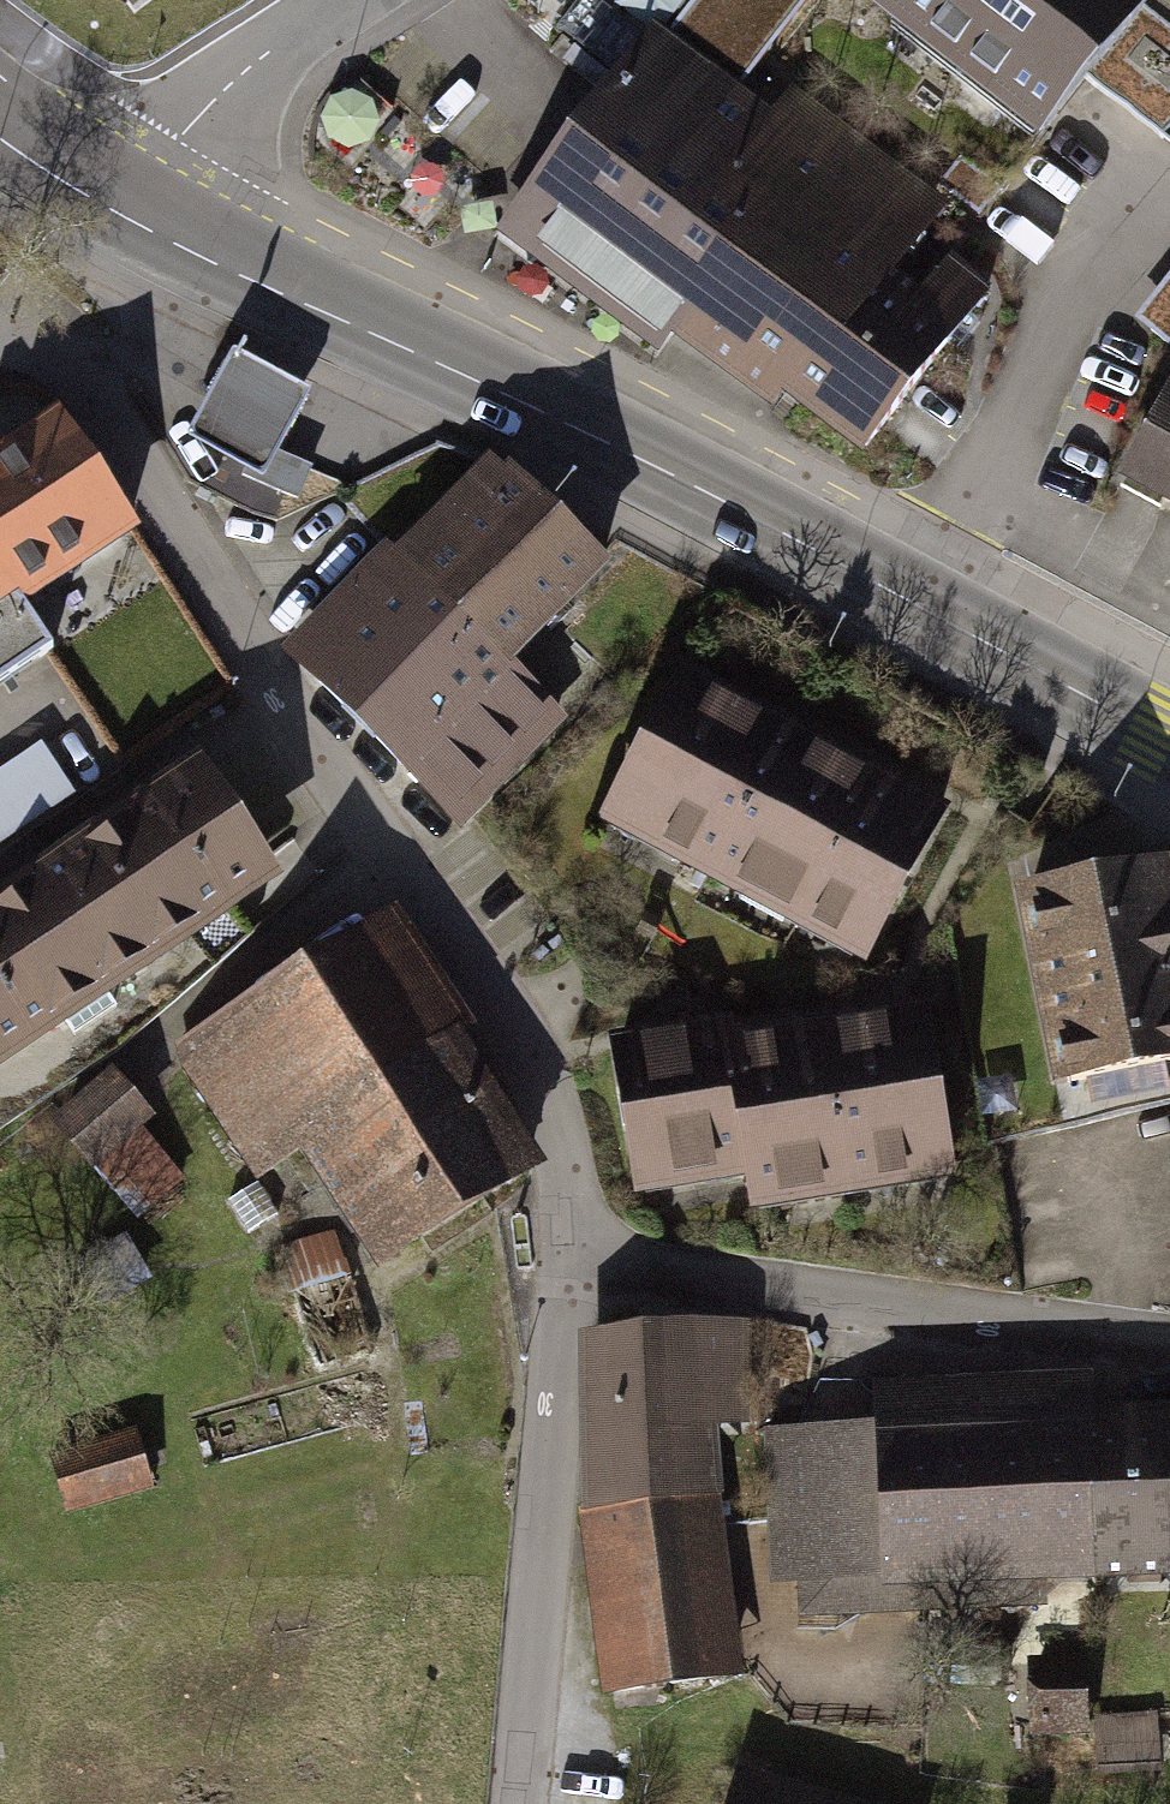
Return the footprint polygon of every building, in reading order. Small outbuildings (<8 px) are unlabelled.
[(19,9),(31,0),(12,0),(19,9)] [(867,446),(986,292),(949,264),(911,313),(869,280),(933,197),(793,90),(767,123),(733,96),(807,0),(693,0),(660,43),(655,39),(507,231),(659,349),(670,335),(768,410),(787,385),(867,446)] [(1045,129),(1145,0),(877,0),(1045,129)] [(960,158),(939,184),(978,215),(999,189),(960,158)] [(1150,328),(1169,344),(1169,303),(1150,328)] [(313,397),(234,354),(187,441),(265,484),(313,397)] [(1125,474),(1169,498),(1169,392),(1125,474)] [(0,468),(0,574),(16,598),(129,522),(64,425),(0,468)] [(259,446),(243,482),(299,507),(315,471),(259,446)] [(489,462),(397,555),(416,574),(413,578),(501,663),(602,560),(514,474),(508,481),(489,462)] [(555,715),(501,663),(413,578),(416,574),(397,555),(391,549),(288,654),(455,817),(555,715)] [(51,649),(16,598),(0,574),(0,684),(51,649)] [(612,812),(803,914),(871,787),(680,685),(612,812)] [(80,797),(48,748),(0,779),(0,850),(80,797)] [(0,893),(0,1068),(266,884),(184,766),(0,893)] [(936,822),(871,787),(803,914),(868,949),(936,822)] [(1031,889),(1069,1081),(1169,1061),(1169,915),(1160,864),(1031,889)] [(477,1044),(400,918),(181,1052),(258,1177),(304,1149),(383,1278),(544,1180),(465,1051),(477,1044)] [(830,1035),(732,1050),(750,1176),(753,1195),(759,1194),(761,1210),(945,1181),(943,1165),(947,1164),(924,1020),(830,1035)] [(646,1193),(750,1176),(732,1050),(729,1034),(617,1052),(637,1180),(644,1178),(646,1193)] [(148,1136),(158,1126),(115,1078),(49,1138),(92,1186),(105,1175),(141,1215),(184,1175),(148,1136)] [(277,1213),(257,1182),(228,1201),(249,1232),(277,1213)] [(340,1232),(277,1251),(311,1366),(374,1348),(340,1232)] [(125,1240),(83,1263),(101,1296),(143,1273),(125,1240)] [(578,1328),(585,1505),(725,1491),(720,1422),(752,1421),(749,1323),(578,1328)] [(1039,1572),(1166,1567),(1159,1398),(1095,1401),(1094,1365),(872,1374),(874,1414),(766,1419),(774,1609),(1040,1597),(1039,1572)] [(1159,1398),(1166,1567),(1169,1567),(1169,1398),(1159,1398)] [(56,1458),(71,1514),(152,1493),(137,1437),(56,1458)] [(742,1671),(725,1491),(585,1505),(603,1685),(742,1671)] [(1086,1657),(1032,1660),(1035,1733),(1089,1731),(1086,1657)] [(1155,1716),(1096,1718),(1098,1771),(1157,1768),(1155,1716)]
